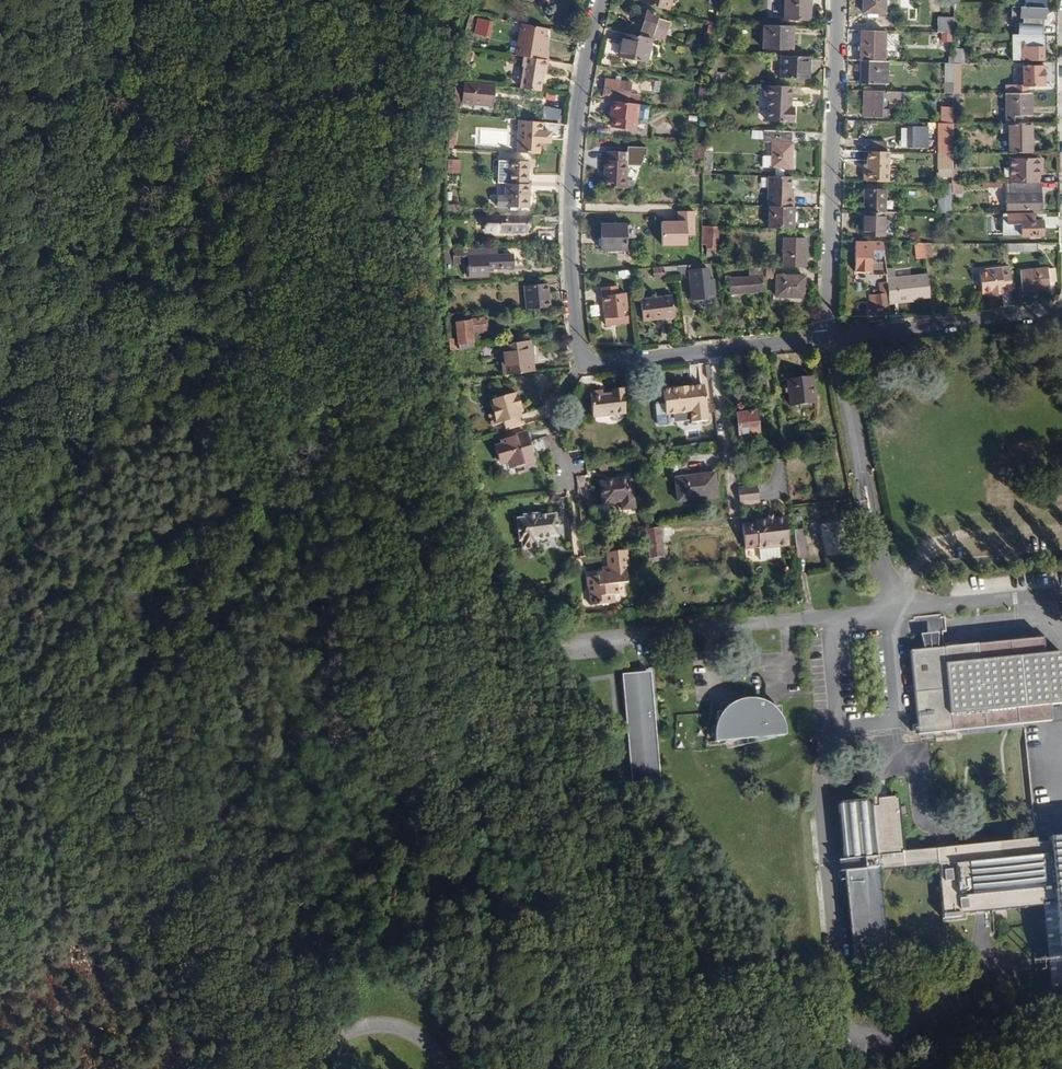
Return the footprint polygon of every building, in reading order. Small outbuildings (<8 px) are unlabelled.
[(670,0),(643,0),(643,1),(668,8),(670,0)] [(809,0),(783,0),(783,17),(804,17),(804,8),(809,8),(809,0)] [(884,0),(870,0),(863,0),(863,10),(884,11),(884,0)] [(1043,17),(1043,7),(1023,6),(1007,5),(1006,16),(1043,17)] [(663,40),(668,21),(655,16),(656,11),(646,8),(639,35),(649,37),(663,40)] [(489,35),(491,19),(476,16),(474,32),(489,35)] [(954,32),(954,16),(937,16),(936,31),(954,32)] [(546,50),(549,35),(545,34),(546,27),(520,22),(515,53),(523,55),(546,59),(548,50),(546,50)] [(791,47),(792,24),(763,23),(762,46),(791,47)] [(1039,34),(1039,27),(1025,26),(1024,34),(1039,34)] [(883,60),(883,30),(860,29),(859,59),(860,59),(883,60)] [(645,61),(649,37),(639,35),(622,31),(620,40),(625,40),(622,56),(645,61)] [(1042,58),(1042,46),(1032,46),(1032,42),(1011,42),(1011,58),(1042,58)] [(963,62),(963,48),(953,48),(953,62),(959,62),(963,62)] [(470,59),(471,51),(463,50),(462,58),(470,59)] [(808,76),(808,55),(780,54),(780,75),(808,76)] [(539,89),(542,72),(544,72),(546,59),(523,55),(521,65),(522,65),(519,85),(539,89)] [(885,83),(886,60),(883,60),(860,59),(859,81),(885,83)] [(952,92),(953,62),(943,62),(942,92),(952,92)] [(1027,91),(1027,84),(1044,85),(1044,65),(1022,65),(1022,78),(1017,78),(1017,83),(1013,83),(1012,92),(1027,91)] [(727,82),(728,71),(711,70),(710,82),(727,82)] [(491,103),(492,83),(456,78),(454,103),(462,104),(462,100),(491,103)] [(629,92),(630,81),(619,80),(614,79),(604,78),(601,95),(638,101),(639,94),(629,92)] [(789,105),(790,85),(763,84),(763,96),(767,96),(766,119),(792,120),(793,105),(789,105)] [(706,96),(707,86),(698,85),(697,95),(706,96)] [(899,103),(898,91),(863,89),(862,114),(885,114),(885,103),(899,103)] [(558,102),(559,93),(544,91),(543,100),(558,102)] [(1029,115),(1029,91),(1027,91),(1012,92),(1004,92),(1005,122),(1016,122),(1016,114),(1021,115),(1029,115)] [(645,122),(648,104),(610,99),(609,108),(612,108),(610,116),(609,125),(634,129),(635,120),(645,122)] [(951,122),(951,105),(940,105),(940,122),(951,122)] [(541,107),(540,119),(558,120),(558,108),(541,107)] [(540,130),(541,120),(515,118),(514,151),(537,152),(537,138),(537,130),(540,130)] [(951,153),(951,122),(940,122),(937,122),(937,152),(951,153)] [(1030,151),(1029,122),(1021,122),(1016,122),(1005,122),(999,122),(999,132),(1007,132),(1007,152),(1030,151)] [(927,147),(927,125),(913,125),(913,126),(899,126),(899,147),(927,147)] [(447,128),(446,147),(454,148),(456,129),(447,128)] [(789,166),(790,130),(762,129),(762,140),(771,140),(770,166),(774,166),(782,166),(789,166)] [(760,139),(761,131),(750,130),(749,139),(760,139)] [(881,150),(881,141),(867,140),(867,150),(881,150)] [(622,151),(621,163),(636,164),(640,152),(642,152),(642,143),(623,142),(622,151)] [(703,151),(703,144),(692,144),(691,160),(703,160),(703,151)] [(621,163),(622,151),(603,150),(603,158),(599,158),(599,168),(621,169),(621,163)] [(886,180),(887,150),(881,150),(867,150),(866,150),(866,162),(866,167),(861,166),(861,180),(886,180)] [(711,172),(711,151),(703,151),(703,160),(702,172),(711,172)] [(951,158),(951,153),(937,152),(937,167),(951,168),(951,158)] [(526,182),(527,159),(497,158),(497,181),(526,182)] [(959,176),(959,159),(951,158),(951,168),(950,176),(950,181),(957,181),(957,177),(959,176)] [(1037,173),(1037,158),(1009,158),(1009,181),(1037,181),(1037,173)] [(782,175),(782,166),(774,166),(773,174),(782,175)] [(950,176),(951,168),(937,167),(937,176),(950,176)] [(621,186),(621,169),(599,168),(598,186),(621,186)] [(788,186),(789,175),(782,175),(773,174),(766,174),(766,205),(768,205),(791,205),(791,195),(790,195),(788,194),(788,186)] [(527,205),(528,182),(504,181),(504,194),(495,195),(495,204),(527,205)] [(1041,212),(1040,181),(1037,181),(1009,181),(1007,181),(1006,193),(1004,192),(1004,212),(1041,212)] [(950,212),(950,186),(939,186),(938,212),(950,212)] [(883,210),(883,188),(863,187),(862,209),(883,210)] [(458,211),(458,203),(445,203),(445,211),(458,211)] [(792,227),(792,205),(791,205),(768,205),(767,226),(792,227)] [(882,235),(883,210),(862,209),(861,234),(882,235)] [(677,221),(661,221),(661,245),(686,245),(686,237),(696,236),(696,211),(677,211),(677,221)] [(524,230),(525,214),(485,214),(485,230),(524,230)] [(557,222),(557,214),(542,214),(543,222),(557,222)] [(1041,234),(1040,219),(1020,219),(1020,234),(1041,234)] [(624,248),(624,222),(600,222),(599,247),(624,248)] [(715,254),(717,224),(701,224),(701,242),(705,242),(705,254),(715,254)] [(803,266),(804,237),(782,236),(781,265),(803,266)] [(884,272),(881,240),(854,239),(854,269),(869,270),(869,273),(878,273),(884,272)] [(924,255),(923,241),(913,241),(915,256),(924,255)] [(511,265),(510,253),(495,253),(495,245),(452,246),(453,262),(467,261),(468,275),(486,273),(486,266),(511,265)] [(453,262),(452,246),(443,246),(443,262),(453,262)] [(707,278),(705,262),(700,262),(676,264),(677,274),(688,273),(691,297),(713,295),(711,278),(707,278)] [(763,289),(760,264),(748,264),(749,276),(729,277),(730,291),(763,289)] [(663,275),(662,265),(654,266),(653,266),(653,276),(663,275)] [(1011,290),(1008,265),(978,269),(981,294),(991,293),(991,294),(996,293),(995,288),(1002,287),(1003,291),(1011,290)] [(772,276),(772,267),(765,267),(764,276),(772,276)] [(1048,287),(1048,279),(1047,267),(1019,270),(1021,290),(1048,287)] [(617,270),(616,278),(627,279),(628,271),(617,270)] [(928,295),(926,272),(885,277),(885,279),(887,291),(888,300),(928,295)] [(802,296),(802,275),(775,273),(775,294),(802,296)] [(886,306),(885,291),(887,291),(885,279),(878,280),(880,292),(868,293),(870,308),(886,306)] [(549,305),(547,281),(522,284),(525,307),(549,305)] [(626,306),(624,291),(616,292),(615,283),(599,286),(603,319),(614,317),(614,321),(626,320),(624,306),(626,306)] [(673,315),(670,293),(639,297),(641,318),(673,315)] [(589,316),(598,315),(596,304),(588,306),(589,316)] [(472,340),(471,327),(483,326),(482,316),(469,317),(469,319),(454,321),(458,347),(472,345),(472,340)] [(565,333),(563,324),(547,326),(548,335),(565,333)] [(533,369),(528,338),(498,342),(502,372),(533,369)] [(814,402),(811,377),(786,379),(788,404),(814,402)] [(624,412),(621,387),(609,389),(609,392),(602,393),(601,389),(588,390),(591,416),(624,412)] [(704,424),(700,388),(684,390),(684,392),(675,393),(675,391),(660,392),(662,417),(687,415),(688,425),(704,424)] [(522,410),(516,391),(488,398),(491,412),(487,413),(491,425),(502,421),(504,429),(523,423),(520,410),(522,410)] [(756,432),(754,411),(735,413),(737,434),(756,432)] [(531,453),(525,431),(499,438),(500,443),(497,443),(494,450),(497,458),(501,462),(506,461),(506,463),(507,465),(511,466),(517,465),(518,460),(519,460),(521,467),(534,463),(534,462),(535,460),(534,456),(531,453)] [(716,497),(713,472),(674,476),(676,501),(716,497)] [(633,507),(630,477),(619,477),(619,481),(599,483),(601,502),(620,500),(621,509),(633,507)] [(757,501),(756,483),(736,486),(738,503),(757,501)] [(557,536),(555,512),(539,514),(539,511),(522,512),(522,516),(516,516),(518,540),(520,540),(521,548),(536,546),(535,538),(557,536)] [(786,543),(783,517),(753,519),(753,521),(740,522),(743,546),(756,545),(757,557),(778,556),(776,544),(786,543)] [(844,551),(839,520),(820,523),(825,554),(844,551)] [(663,554),(659,527),(645,528),(648,556),(663,554)] [(804,556),(801,528),(792,528),(795,556),(804,556)] [(625,581),(623,564),(626,564),(624,548),(605,551),(606,566),(601,567),(601,569),(595,570),(595,575),(597,586),(589,587),(590,603),(609,601),(609,593),(613,593),(616,592),(616,582),(625,581)] [(597,586),(595,575),(586,575),(587,587),(589,587),(597,586)] [(446,631),(444,625),(437,627),(439,633),(446,631)] [(1052,720),(1050,703),(1061,702),(1061,668),(1060,652),(1044,654),(1042,638),(910,651),(918,734),(1052,720)] [(658,779),(649,675),(624,676),(634,781),(658,779)] [(784,730),(783,722),(780,717),(776,711),(772,708),(753,710),(752,699),(746,699),(741,699),(735,701),(730,704),(726,708),(720,714),(716,723),(715,733),(715,742),(785,735),(784,730)] [(772,708),(767,703),(763,702),(759,700),(752,699),(753,710),(772,708)] [(310,762),(306,752),(298,756),(303,766),(310,762)] [(887,957),(878,870),(877,856),(899,854),(898,852),(902,851),(897,800),(894,800),(894,797),(885,798),(885,801),(840,805),(838,805),(839,815),(841,815),(845,857),(845,859),(864,858),(865,869),(846,871),(844,871),(853,962),(887,957)] [(935,849),(937,864),(942,923),(967,920),(967,913),(1041,906),(1041,902),(1053,901),(1061,990),(1061,835),(935,849)] [(878,870),(937,864),(935,849),(902,852),(902,851),(898,852),(899,854),(877,856),(878,870)] [(865,869),(864,858),(845,859),(846,871),(865,869)] [(471,885),(469,877),(457,880),(459,888),(471,885)] [(486,911),(484,903),(470,907),(472,915),(486,911)]
